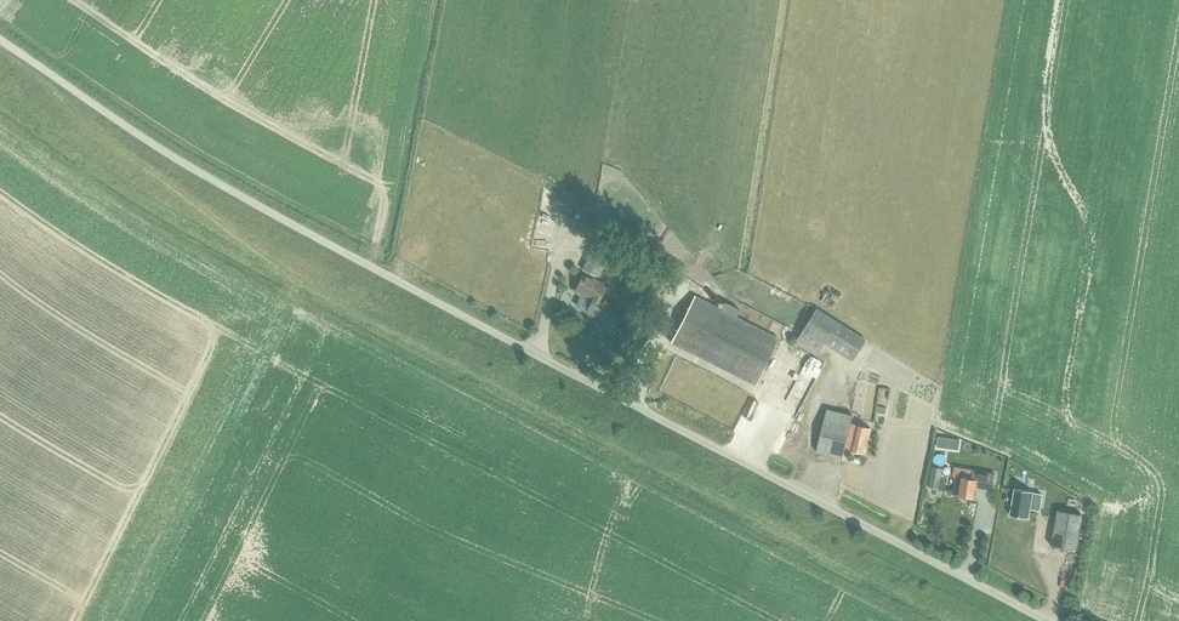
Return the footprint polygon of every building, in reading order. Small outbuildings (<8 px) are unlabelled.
[(540,226),(558,228),(559,220),(541,217),(540,226)] [(539,234),(556,236),(557,231),(545,230),(545,227),(540,226),(539,234)] [(531,247),(528,259),(547,265),(551,253),(531,247)] [(582,270),(595,276),(604,257),(591,251),(582,270)] [(574,292),(591,301),(586,312),(612,325),(621,308),(599,297),(605,286),(583,275),(574,292)] [(778,339),(736,318),(739,312),(724,304),(721,310),(694,296),(670,343),(754,385),(778,339)] [(823,343),(843,355),(853,361),(866,341),(815,309),(796,340),(817,353),(823,343)] [(780,378),(788,359),(776,354),(768,373),(780,378)] [(819,373),(822,362),(811,358),(807,370),(819,373)] [(870,428),(855,425),(850,423),(851,416),(823,409),(812,452),(841,459),(843,449),(863,454),(870,428)] [(941,432),(940,444),(962,447),(963,435),(941,432)] [(947,462),(949,451),(938,449),(936,460),(947,462)] [(929,487),(938,489),(941,468),(932,467),(929,487)] [(992,489),(995,474),(972,470),(970,479),(956,476),(952,494),(973,498),(975,486),(992,489)] [(1042,494),(1033,493),(1033,491),(1015,488),(1010,515),(1028,518),(1030,508),(1039,510),(1042,494)] [(1078,504),(1078,494),(1070,494),(1069,504),(1078,504)] [(1052,546),(1076,550),(1082,514),(1058,510),(1052,546)]
